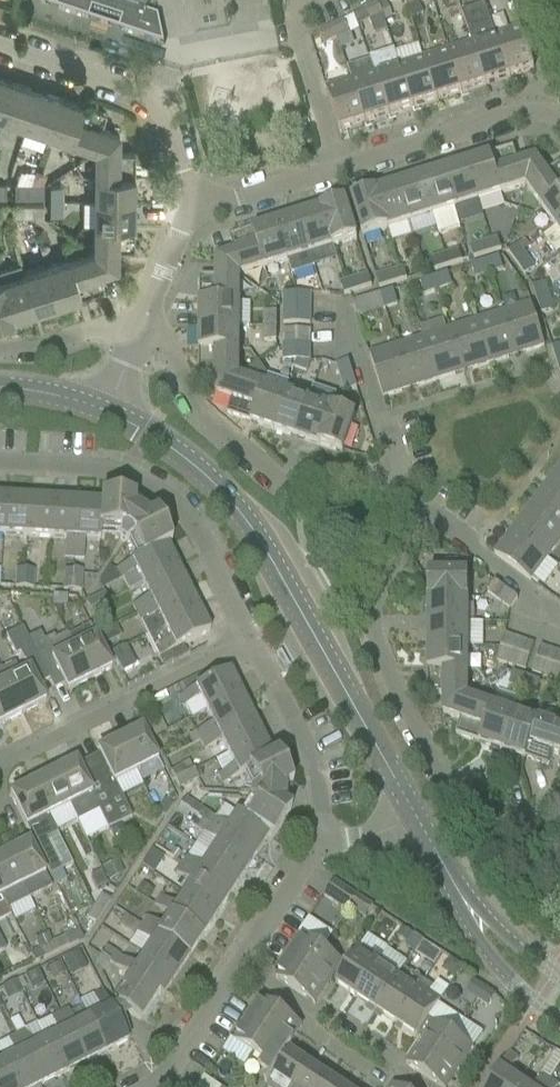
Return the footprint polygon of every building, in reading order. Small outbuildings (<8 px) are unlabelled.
[(89,21),(92,10),(123,20),(119,32),(164,47),(158,18),(147,14),(152,0),(60,0),(57,11),(89,21)] [(418,0),(403,0),(408,10),(418,5),(420,4),(418,0)] [(382,16),(377,5),(364,12),(370,22),(382,16)] [(349,33),(344,22),(331,29),(336,39),(349,33)] [(509,79),(495,37),(491,24),(467,32),(471,44),(484,86),(509,79)] [(336,39),(331,29),(319,35),(324,45),(336,39)] [(533,71),(520,29),(495,37),(509,79),(533,71)] [(484,86),(471,44),(447,52),(460,94),(484,86)] [(460,94),(447,52),(423,59),(436,101),(460,94)] [(394,53),(370,60),(371,62),(388,117),(412,109),(399,67),(394,53)] [(436,101),(423,59),(399,67),(412,109),(436,101)] [(371,62),(346,69),(351,82),(364,124),(388,117),(371,62)] [(16,80),(0,75),(0,128),(3,118),(16,80)] [(26,126),(39,88),(16,80),(3,118),(26,126)] [(364,124),(351,82),(326,90),(339,132),(364,124)] [(49,133),(62,95),(39,88),(26,126),(49,133)] [(72,141),(85,103),(62,95),(49,133),(72,141)] [(108,111),(85,103),(72,141),(96,149),(121,132),(103,126),(108,111)] [(121,151),(121,132),(96,149),(97,149),(96,175),(136,175),(137,151),(121,151)] [(513,150),(489,157),(501,195),(526,187),(535,159),(517,165),(513,150)] [(501,195),(489,157),(466,164),(478,202),(501,195)] [(535,159),(526,187),(541,209),(559,195),(559,166),(559,165),(546,175),(535,159)] [(478,202),(466,164),(443,172),(455,210),(478,202)] [(455,210),(443,172),(420,179),(432,217),(455,210)] [(136,200),(136,175),(96,175),(96,199),(136,200)] [(432,217),(420,179),(397,186),(409,224),(432,217)] [(31,195),(31,183),(16,183),(16,195),(31,195)] [(45,196),(45,183),(31,183),(31,195),(45,196)] [(64,199),(64,185),(52,185),(52,199),(64,199)] [(409,224),(397,186),(374,193),(386,231),(409,224)] [(386,231),(374,193),(351,201),(358,222),(363,239),(386,231)] [(541,209),(555,228),(559,225),(559,195),(541,209)] [(64,214),(64,199),(52,199),(51,214),(64,214)] [(136,224),(136,200),(96,199),(96,223),(136,224)] [(30,215),(30,202),(16,202),(16,215),(30,215)] [(45,215),(45,202),(30,202),(30,215),(45,215)] [(357,241),(345,203),(321,210),(333,248),(357,241)] [(333,248),(321,210),(298,217),(310,255),(333,248)] [(310,255),(298,217),(275,225),(287,263),(291,276),(314,268),(310,255)] [(135,248),(136,224),(96,223),(96,250),(95,250),(119,267),(119,248),(135,248)] [(287,263),(275,225),(253,232),(265,270),(287,263)] [(265,270),(253,232),(229,239),(234,254),(216,260),(239,278),(240,278),(265,270)] [(497,239),(483,244),(487,256),(501,251),(497,239)] [(487,256),(483,244),(470,248),(473,260),(487,256)] [(508,253),(516,265),(526,258),(518,246),(508,253)] [(101,273),(119,267),(95,250),(71,257),(82,295),(106,288),(101,273)] [(458,252),(445,256),(448,268),(462,263),(458,252)] [(448,268),(445,256),(431,260),(435,272),(448,268)] [(82,295),(71,257),(48,265),(60,303),(82,295)] [(500,258),(486,263),(489,274),(503,270),(500,258)] [(535,270),(526,258),(516,265),(524,277),(535,270)] [(239,304),(239,278),(216,260),(215,279),(199,279),(199,303),(239,304)] [(25,272),(22,262),(0,268),(0,273),(2,279),(14,317),(37,310),(25,272)] [(489,274),(486,263),(472,267),(476,279),(489,274)] [(60,303),(48,265),(25,272),(37,310),(60,303)] [(403,269),(389,273),(393,285),(407,281),(403,269)] [(393,285),(389,273),(375,278),(379,290),(393,285)] [(448,274),(435,279),(438,291),(452,286),(448,274)] [(368,276),(354,280),(358,292),(371,288),(368,276)] [(2,279),(0,279),(0,321),(14,317),(2,279)] [(438,291),(435,279),(421,283),(425,295),(438,291)] [(358,292),(354,280),(340,284),(344,296),(358,292)] [(532,288),(537,302),(549,298),(544,284),(532,288)] [(393,292),(381,296),(385,309),(397,305),(393,292)] [(310,310),(310,294),(283,294),(283,309),(310,310)] [(385,309),(381,296),(353,304),(357,318),(385,309)] [(553,312),(549,298),(537,302),(541,316),(553,312)] [(239,328),(239,304),(199,303),(199,328),(239,328)] [(544,348),(538,326),(531,304),(504,313),(517,356),(544,348)] [(310,325),(310,310),(283,309),(283,325),(310,325)] [(517,356),(504,313),(477,321),(490,364),(517,356)] [(276,328),(276,314),(264,314),(264,328),(276,328)] [(490,364),(477,321),(450,330),(463,373),(490,364)] [(239,352),(239,328),(199,328),(199,352),(239,352)] [(276,343),(276,328),(264,328),(264,342),(276,343)] [(463,373),(450,330),(423,338),(437,381),(463,373)] [(310,347),(310,332),(283,332),(283,347),(310,347)] [(437,381),(423,338),(397,347),(410,390),(437,381)] [(552,349),(556,362),(559,361),(559,346),(552,349)] [(309,367),(310,347),(283,347),(282,362),(295,362),(294,371),(307,374),(309,367)] [(410,390),(397,347),(369,355),(383,398),(410,390)] [(238,378),(239,352),(199,352),(199,376),(215,376),(214,395),(238,378)] [(348,362),(336,366),(340,380),(352,376),(348,362)] [(357,390),(352,376),(340,380),(345,394),(357,390)] [(251,424),(263,386),(238,378),(214,395),(232,401),(227,416),(251,424)] [(273,432),(286,394),(263,386),(251,424),(273,432)] [(296,439),(309,401),(286,394),(273,432),(296,439)] [(319,447),(331,409),(309,401),(296,439),(319,447)] [(355,417),(334,410),(331,409),(319,447),(342,455),(355,417)] [(545,487),(559,498),(559,466),(545,487)] [(545,487),(528,510),(559,533),(559,498),(545,487)] [(28,538),(31,500),(6,498),(4,536),(28,538)] [(98,531),(100,531),(118,532),(118,539),(125,544),(132,541),(141,558),(131,563),(170,544),(156,515),(155,516),(133,502),(133,500),(100,499),(100,504),(98,531)] [(31,500),(28,538),(53,539),(55,501),(31,500)] [(55,501),(53,539),(65,540),(64,558),(73,559),(77,502),(55,501)] [(73,559),(83,559),(84,541),(99,542),(100,531),(98,531),(100,504),(77,502),(73,559)] [(528,510),(511,532),(547,559),(559,542),(559,533),(528,510)] [(530,582),(547,559),(511,532),(494,555),(530,582)] [(131,563),(114,571),(119,580),(122,579),(128,592),(142,585),(176,568),(166,547),(171,545),(170,544),(131,563)] [(468,600),(468,575),(457,575),(457,564),(446,564),(443,565),(440,566),(438,569),(437,572),(437,575),(428,575),(428,599),(468,600)] [(187,589),(176,568),(142,585),(148,598),(132,606),(136,615),(187,589)] [(71,592),(72,570),(63,570),(61,591),(71,592)] [(72,570),(71,592),(80,592),(82,571),(72,570)] [(23,589),(23,571),(14,571),(13,588),(23,589)] [(23,571),(23,589),(32,589),(33,572),(23,571)] [(498,601),(506,591),(494,582),(487,592),(498,601)] [(198,611),(187,589),(136,615),(147,636),(198,611)] [(517,600),(506,591),(498,601),(510,610),(517,600)] [(99,607),(108,602),(104,594),(85,603),(93,619),(103,614),(99,607)] [(66,608),(67,598),(52,597),(52,607),(66,608)] [(467,624),(468,600),(428,599),(428,623),(467,624)] [(209,633),(198,611),(147,636),(158,659),(209,633)] [(467,648),(467,624),(428,623),(427,647),(467,648)] [(101,633),(106,644),(120,637),(114,626),(101,633)] [(111,670),(101,650),(90,627),(67,637),(89,681),(111,670)] [(35,657),(27,640),(22,629),(4,638),(13,657),(19,654),(23,663),(35,657)] [(89,681),(72,648),(67,637),(66,635),(53,641),(52,638),(44,642),(40,634),(27,640),(35,657),(48,682),(59,676),(67,692),(89,681)] [(511,666),(519,641),(505,636),(496,661),(511,666)] [(525,671),(534,646),(519,641),(511,666),(525,671)] [(467,672),(467,648),(427,647),(427,671),(467,672)] [(546,678),(555,653),(540,648),(532,673),(546,678)] [(555,653),(546,678),(559,683),(559,654),(555,653)] [(45,703),(29,670),(17,676),(11,665),(1,670),(23,714),(45,703)] [(1,670),(0,670),(0,722),(2,725),(23,714),(1,670)] [(467,697),(467,672),(427,671),(427,696),(443,696),(443,715),(467,697)] [(178,698),(183,707),(199,699),(205,711),(240,694),(229,672),(178,698)] [(522,690),(526,679),(513,674),(509,686),(522,690)] [(536,695),(540,683),(526,679),(522,690),(536,695)] [(250,715),(240,694),(205,711),(212,725),(196,733),(200,741),(250,715)] [(479,744),(491,706),(467,698),(467,697),(443,715),(461,721),(456,736),(479,744)] [(502,752),(514,714),(491,706),(479,744),(502,752)] [(525,759),(537,722),(514,714),(502,752),(525,759)] [(261,737),(250,715),(200,741),(204,750),(221,742),(227,754),(261,737)] [(559,754),(559,729),(537,722),(525,759),(548,767),(553,752),(559,754)] [(141,729),(119,740),(135,773),(157,762),(141,729)] [(272,758),(261,737),(227,754),(234,768),(238,775),(272,758)] [(135,773),(119,740),(96,752),(105,769),(94,774),(120,825),(132,818),(115,783),(135,773)] [(277,756),(272,758),(238,775),(239,777),(242,776),(250,792),(249,801),(239,817),(236,815),(236,816),(268,837),(267,838),(272,840),(290,813),(289,812),(290,786),(292,786),(277,756)] [(110,806),(94,774),(83,779),(75,762),(53,773),(77,823),(97,813),(106,831),(120,825),(110,806)] [(169,773),(173,782),(184,776),(179,768),(169,773)] [(222,786),(239,777),(238,775),(234,768),(217,776),(222,786)] [(192,772),(184,776),(188,785),(196,781),(192,772)] [(81,830),(53,773),(31,784),(48,817),(68,807),(80,831),(81,830)] [(188,785),(184,776),(173,782),(177,790),(188,785)] [(48,817),(31,784),(9,796),(50,877),(60,872),(45,840),(56,835),(47,817),(48,817)] [(189,814),(194,806),(185,800),(180,808),(189,814)] [(164,819),(172,807),(164,802),(156,813),(164,819)] [(197,819),(202,812),(194,806),(189,814),(197,819)] [(184,821),(189,814),(180,808),(175,815),(184,821)] [(228,828),(212,818),(202,812),(197,819),(207,826),(222,836),(228,828)] [(254,857),(267,838),(268,837),(236,816),(228,828),(222,836),(254,857)] [(222,836),(207,826),(202,834),(217,844),(222,836)] [(241,877),(254,857),(222,836),(209,856),(241,877)] [(28,843),(6,854),(29,900),(51,888),(28,843)] [(6,854),(0,857),(0,896),(7,911),(29,900),(6,854)] [(228,897),(241,877),(209,856),(201,868),(186,858),(181,866),(228,897)] [(228,897),(181,866),(175,874),(191,884),(183,896),(215,917),(228,897)] [(349,908),(357,897),(351,893),(333,882),(333,883),(326,893),(323,898),(346,913),(349,908)] [(0,896),(0,923),(11,917),(7,911),(0,896)] [(202,937),(215,917),(183,896),(175,908),(160,898),(154,906),(202,937)] [(102,914),(109,902),(101,897),(93,909),(102,914)] [(365,919),(373,908),(362,901),(357,897),(349,908),(354,912),(365,919)] [(188,957),(202,937),(154,906),(153,908),(168,918),(161,929),(145,919),(141,926),(188,957)] [(94,926),(102,914),(93,909),(86,920),(94,926)] [(383,915),(376,926),(436,965),(444,953),(383,915)] [(151,944),(143,957),(175,978),(188,957),(141,926),(136,934),(151,944)] [(56,954),(51,945),(46,936),(34,942),(43,960),(56,954)] [(73,945),(69,936),(51,945),(56,954),(73,945)] [(295,993),(323,950),(303,937),(275,980),(295,993)] [(356,998),(384,956),(374,950),(370,956),(359,949),(335,985),(356,998)] [(314,1005),(342,963),(323,950),(295,993),(314,1005)] [(376,1011),(400,976),(380,963),(385,956),(384,956),(356,998),(376,1011)] [(99,957),(94,965),(103,971),(108,964),(109,963),(99,957)] [(114,967),(130,977),(157,995),(162,998),(175,978),(143,957),(136,968),(120,958),(114,967)] [(423,982),(413,975),(404,969),(376,1011),(396,1025),(424,982),(423,982)] [(7,1001),(46,988),(41,972),(2,985),(7,1001)] [(117,1007),(121,1009),(139,1021),(157,995),(130,977),(121,990),(119,989),(113,999),(117,1007)] [(417,1038),(429,1020),(440,1002),(429,995),(433,988),(424,982),(396,1025),(417,1038)] [(477,1000),(484,989),(474,982),(466,993),(475,999),(477,1000)] [(488,1007),(494,998),(495,996),(484,989),(477,1000),(488,1007)] [(128,1043),(118,1023),(103,992),(93,997),(101,1014),(88,1020),(105,1054),(128,1043)] [(254,1055),(281,1013),(262,1000),(234,1043),(254,1055)] [(105,1054),(88,1020),(76,1026),(67,1010),(59,1014),(84,1065),(105,1054)] [(292,1040),(296,1033),(298,1030),(301,1026),(292,1020),(281,1013),(254,1055),(263,1062),(258,1069),(268,1076),(264,1082),(266,1083),(293,1041),(292,1040)] [(59,1014),(50,1019),(58,1035),(45,1042),(62,1076),(84,1065),(59,1014)] [(425,1078),(453,1036),(434,1023),(406,1066),(425,1078)] [(62,1076),(45,1042),(32,1048),(24,1031),(16,1036),(41,1086),(62,1076)] [(16,1036),(7,1040),(15,1057),(2,1063),(14,1086),(40,1086),(41,1086),(16,1036)] [(473,1049),(453,1036),(425,1078),(439,1086),(448,1086),(473,1049)] [(311,1067),(290,1053),(268,1086),(297,1086),(311,1067)] [(520,1084),(508,1076),(518,1060),(509,1055),(488,1086),(517,1086),(520,1084)] [(2,1063),(0,1064),(0,1086),(14,1086),(2,1063)] [(331,1080),(311,1067),(297,1086),(326,1086),(331,1080)] [(550,1081),(542,1076),(534,1086),(546,1086),(550,1081)]
